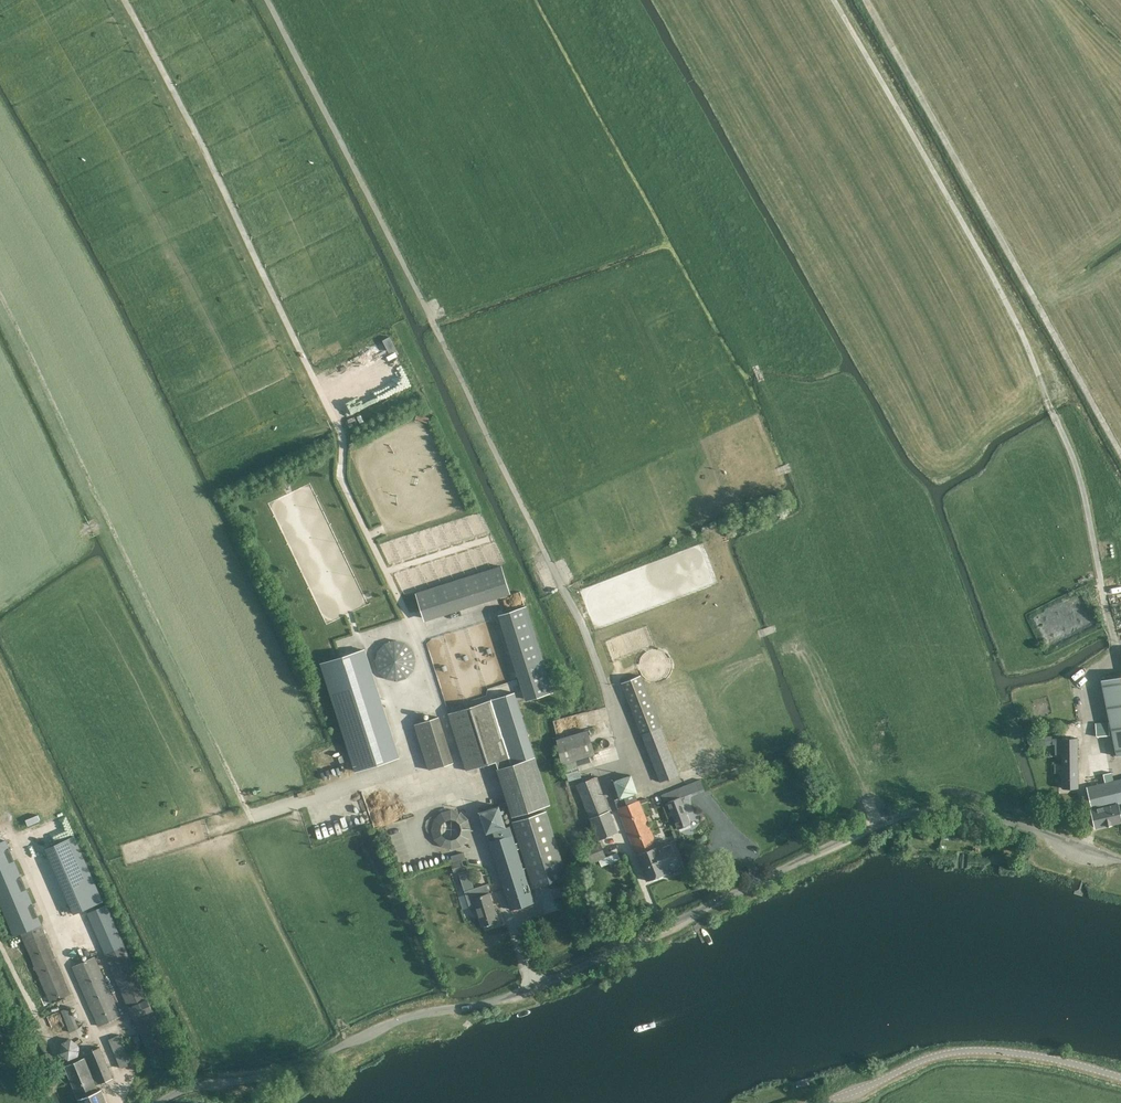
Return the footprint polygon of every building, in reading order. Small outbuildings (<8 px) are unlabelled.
[(351,386),(360,406),(419,381),(407,353),(367,370),(370,378),(351,386)] [(291,485),(287,478),(278,481),(282,489),(291,485)] [(501,566),(416,593),(424,618),(509,591),(501,566)] [(527,606),(501,614),(528,699),(554,691),(547,671),(527,606)] [(512,680),(519,679),(512,656),(505,658),(512,680)] [(361,777),(407,764),(371,658),(324,672),(361,777)] [(621,681),(642,735),(661,728),(642,673),(621,681)] [(1117,756),(1120,755),(1120,676),(1102,680),(1117,756)] [(492,700),(511,758),(496,762),(498,768),(534,757),(514,693),(492,700)] [(492,700),(448,714),(466,771),(496,762),(511,758),(492,700)] [(575,714),(554,720),(558,732),(584,725),(583,723),(578,724),(575,714)] [(438,717),(414,724),(429,771),(452,763),(438,717)] [(1108,722),(1096,723),(1097,737),(1109,736),(1108,722)] [(661,728),(642,735),(660,781),(679,774),(661,728)] [(562,764),(594,754),(587,730),(558,739),(562,764)] [(1063,739),(1063,788),(1078,788),(1078,739),(1063,739)] [(550,804),(534,757),(498,768),(514,816),(550,804)] [(1085,787),(1090,810),(1111,805),(1117,803),(1120,802),(1120,779),(1113,781),(1111,772),(1103,774),(1105,783),(1085,787)] [(632,775),(614,781),(620,799),(638,793),(632,775)] [(577,784),(590,817),(609,809),(596,777),(577,784)] [(691,824),(677,789),(666,794),(669,802),(668,802),(678,829),(691,824)] [(618,808),(637,854),(659,846),(639,800),(618,808)] [(1090,810),(1095,827),(1120,821),(1120,819),(1117,803),(1111,805),(1090,810)] [(499,806),(479,812),(486,832),(505,825),(499,806)] [(431,841),(466,850),(474,816),(440,807),(431,841)] [(590,817),(598,839),(618,831),(609,809),(590,817)] [(512,821),(533,887),(566,876),(546,810),(512,821)] [(505,825),(486,832),(510,909),(534,902),(511,832),(508,833),(505,825)] [(75,835),(45,848),(74,913),(103,901),(75,835)] [(14,936),(22,933),(41,925),(6,840),(0,843),(0,902),(14,936)] [(599,841),(584,847),(589,863),(605,856),(599,841)] [(662,845),(659,846),(637,854),(647,880),(670,871),(669,869),(680,864),(670,841),(662,845)] [(462,859),(451,863),(454,873),(465,869),(462,859)] [(487,883),(466,890),(473,912),(478,910),(483,924),(499,919),(487,883)] [(105,904),(88,912),(89,916),(104,952),(149,1054),(168,1046),(123,944),(107,909),(105,904)] [(41,925),(22,933),(51,1003),(71,995),(41,925)] [(99,1025),(119,1016),(94,957),(73,966),(99,1025)] [(64,1015),(70,1030),(80,1027),(72,1006),(52,1014),(54,1019),(64,1015)] [(140,1035),(134,1037),(136,1043),(142,1040),(140,1035)] [(109,1040),(121,1067),(130,1063),(119,1036),(109,1040)] [(71,1038),(62,1041),(62,1050),(68,1056),(76,1053),(77,1044),(71,1038)] [(99,1048),(88,1053),(97,1073),(100,1081),(112,1076),(99,1048)] [(98,1090),(91,1075),(84,1058),(66,1065),(79,1098),(98,1090)] [(80,1102),(108,1102),(102,1089),(98,1090),(79,1098),(78,1098),(80,1102)]
